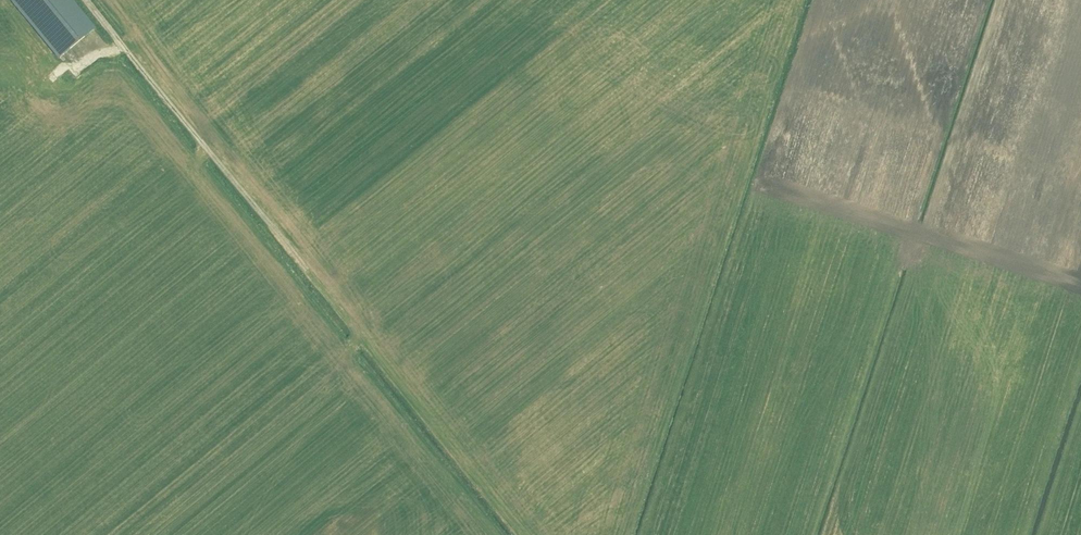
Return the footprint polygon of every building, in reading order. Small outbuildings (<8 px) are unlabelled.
[(93,32),(66,0),(10,0),(59,60),(93,32)]
